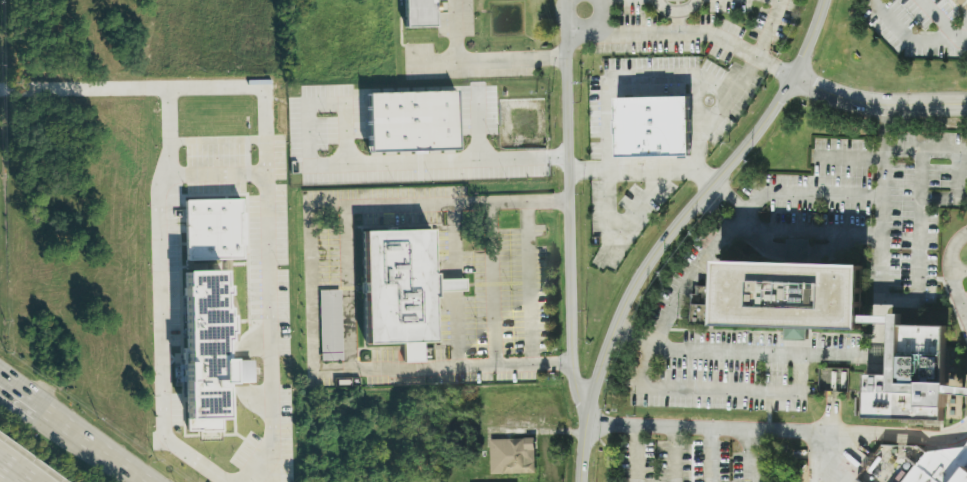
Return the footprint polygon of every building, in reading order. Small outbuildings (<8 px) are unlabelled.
[(432,0),(401,0),(402,27),(433,26),(432,0)] [(452,91),(365,92),(367,152),(454,150),(452,91)] [(615,98),(688,97),(689,156),(616,157),(615,98)] [(183,200),(185,260),(241,259),(240,199),(183,200)] [(359,230),(362,344),(402,343),(402,363),(422,362),(422,342),(431,342),(430,292),(464,291),(464,279),(429,280),(428,229),(359,230)] [(866,267),(864,330),(717,325),(719,261),(866,267)] [(182,270),(180,431),(220,431),(220,383),(251,384),(251,360),(221,360),(222,308),(218,308),(219,270),(182,270)] [(341,360),(339,290),(317,290),(319,361),(341,360)] [(941,420),(945,326),(898,324),(899,314),(889,313),(886,375),(864,373),(862,417),(941,420)] [(532,438),(488,439),(488,474),(533,473),(532,438)] [(915,466),(903,481),(941,481),(915,466)] [(953,481),(966,481),(966,469),(964,467),(953,481)]
